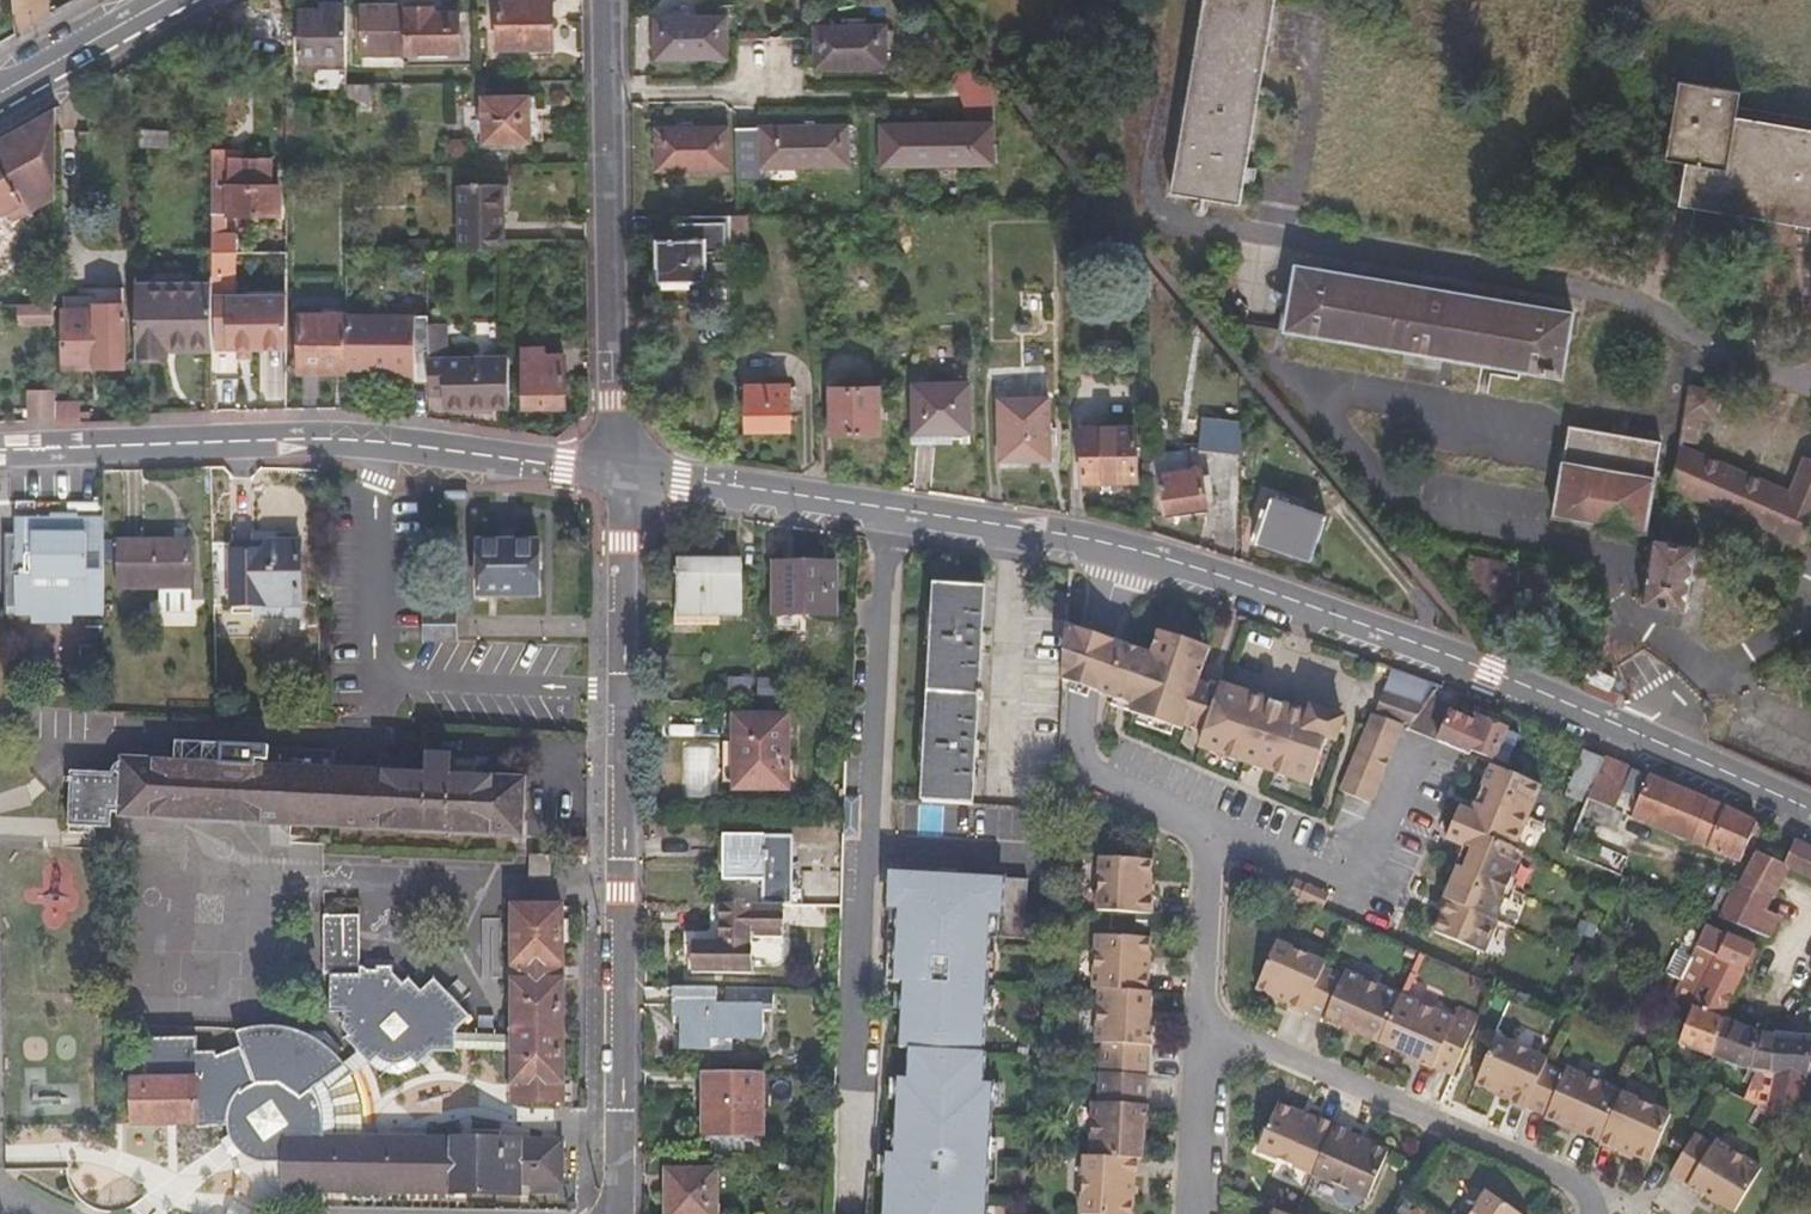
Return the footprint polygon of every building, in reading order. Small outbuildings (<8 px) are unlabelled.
[(31,23),(65,4),(64,0),(28,0),(31,23)] [(363,53),(459,54),(461,18),(444,17),(444,2),(442,0),(401,0),(401,11),(365,11),(363,53)] [(1176,187),(1244,200),(1278,0),(1208,0),(1176,187)] [(501,4),(501,52),(556,53),(556,3),(501,4)] [(301,79),(348,80),(349,5),(325,5),(324,23),(303,23),(301,79)] [(736,50),(735,11),(664,12),(665,52),(736,50)] [(898,59),(897,21),(825,23),(825,61),(898,59)] [(975,76),(965,61),(950,75),(955,85),(975,76)] [(975,76),(955,85),(963,99),(989,99),(982,88),(975,76)] [(1729,210),(1732,204),(1758,139),(1810,161),(1810,128),(1739,116),(1740,105),(1742,89),(1680,80),(1667,158),(1689,161),(1683,201),(1708,206),(1706,218),(1719,220),(1722,209),(1729,210)] [(348,84),(346,102),(371,101),(370,84),(348,84)] [(989,99),(963,99),(973,120),(1000,119),(989,99)] [(492,103),(491,144),(550,146),(550,123),(539,123),(539,104),(492,103)] [(1740,105),(1739,116),(1810,128),(1810,117),(1740,105)] [(6,218),(55,189),(54,109),(0,140),(0,221),(6,218)] [(1007,157),(1000,119),(973,120),(895,120),(895,160),(1007,157)] [(861,160),(861,122),(747,124),(748,178),(772,177),(773,163),(861,160)] [(739,163),(737,125),(666,127),(667,166),(739,163)] [(174,132),(145,131),(145,149),(173,150),(174,132)] [(1729,210),(1797,222),(1795,234),(1808,236),(1810,225),(1810,161),(1758,139),(1732,204),(1729,210)] [(212,253),(231,253),(232,235),(221,233),(223,210),(276,210),(277,181),(270,181),(271,155),(230,155),(230,148),(212,147),(212,253)] [(13,227),(55,204),(55,189),(6,218),(13,227)] [(464,256),(505,258),(506,193),(465,193),(464,256)] [(672,297),(740,296),(740,211),(670,213),(672,297)] [(212,270),(211,281),(229,280),(229,260),(212,260),(212,270)] [(1298,261),(1286,325),(1561,375),(1573,311),(1298,261)] [(65,297),(63,369),(124,371),(125,291),(97,291),(96,296),(65,297)] [(136,292),(137,300),(212,299),(212,291),(136,292)] [(52,321),(55,299),(16,301),(16,322),(52,321)] [(137,300),(136,361),(162,361),(162,352),(211,351),(212,299),(137,300)] [(267,300),(221,300),(221,388),(244,388),(244,343),(252,343),(252,336),(266,336),(266,347),(284,347),(284,300),(267,300)] [(424,387),(427,321),(426,316),(341,314),(341,319),(340,371),(374,374),(374,382),(410,383),(411,387),(424,387)] [(294,376),(339,377),(340,371),(341,319),(295,320),(294,376)] [(439,413),(507,415),(508,366),(444,365),(446,322),(427,321),(424,387),(424,401),(439,402),(439,413)] [(521,361),(522,414),(563,413),(562,369),(537,369),(537,360),(521,361)] [(1715,414),(1719,375),(1688,379),(1680,436),(1696,438),(1701,415),(1715,414)] [(878,430),(877,384),(830,385),(830,430),(878,430)] [(913,385),(913,432),(967,431),(966,384),(913,385)] [(789,431),(789,385),(747,386),(747,431),(789,431)] [(30,397),(28,419),(54,417),(55,403),(55,397),(30,397)] [(1050,458),(1049,397),(1000,397),(1000,459),(1050,458)] [(55,403),(54,417),(54,425),(79,424),(78,404),(55,403)] [(1240,421),(1202,418),(1200,448),(1238,451),(1240,421)] [(1644,526),(1659,436),(1568,423),(1556,511),(1644,526)] [(1131,482),(1131,428),(1076,428),(1076,483),(1131,482)] [(967,431),(913,432),(913,442),(956,441),(967,437),(967,431)] [(1762,478),(1679,446),(1660,534),(1654,533),(1640,608),(1656,613),(1656,619),(1668,620),(1670,617),(1679,618),(1682,604),(1684,605),(1696,539),(1671,535),(1672,526),(1677,527),(1683,492),(1803,536),(1810,515),(1810,455),(1804,457),(1799,469),(1792,489),(1762,478)] [(1186,451),(1151,454),(1153,475),(1159,475),(1162,512),(1206,509),(1203,471),(1188,472),(1186,451)] [(1769,458),(1762,478),(1792,489),(1799,469),(1769,458)] [(1324,517),(1269,498),(1253,543),(1308,562),(1324,517)] [(102,609),(102,516),(69,515),(69,531),(58,531),(56,516),(16,516),(16,557),(20,556),(22,570),(15,570),(16,607),(31,608),(32,617),(70,617),(70,608),(102,609)] [(69,531),(69,515),(56,516),(58,531),(69,531)] [(299,537),(263,537),(262,547),(230,545),(231,600),(299,601),(299,537)] [(262,547),(263,537),(230,537),(230,545),(262,547)] [(117,543),(117,588),(187,591),(188,544),(117,543)] [(479,548),(477,602),(536,603),(538,550),(479,548)] [(1553,616),(1558,569),(1478,557),(1472,602),(1553,616)] [(834,613),(834,560),(773,560),(773,624),(801,625),(802,613),(834,613)] [(681,565),(681,612),(719,613),(744,614),(745,565),(681,565)] [(934,586),(921,808),(973,811),(986,589),(934,586)] [(1072,606),(1073,589),(1060,589),(1060,606),(1072,606)] [(1072,614),(1072,606),(1060,606),(1059,606),(1059,613),(1072,614)] [(719,613),(681,612),(681,624),(718,625),(719,613)] [(1105,688),(1122,635),(1099,628),(1071,618),(1068,674),(1088,681),(1105,688)] [(1122,635),(1105,688),(1133,699),(1130,706),(1183,724),(1185,718),(1206,725),(1202,741),(1314,778),(1330,730),(1335,732),(1340,714),(1310,704),(1308,708),(1224,679),(1223,680),(1200,672),(1210,641),(1157,622),(1151,646),(1122,635)] [(1333,783),(1370,798),(1402,720),(1411,725),(1433,695),(1440,683),(1381,661),(1367,706),(1363,704),(1333,783)] [(731,681),(731,701),(754,700),(754,681),(731,681)] [(1625,707),(1630,697),(1607,685),(1602,695),(1625,707)] [(1458,706),(1433,695),(1411,725),(1408,728),(1443,742),(1456,714),(1458,706)] [(1480,724),(1456,714),(1443,742),(1477,756),(1478,752),(1495,759),(1498,755),(1509,759),(1519,734),(1482,719),(1480,724)] [(735,717),(735,745),(735,785),(735,792),(783,792),(786,719),(735,717)] [(735,785),(735,745),(722,745),(722,785),(735,785)] [(1605,754),(1589,747),(1580,767),(1568,761),(1556,788),(1584,799),(1605,754)] [(1653,775),(1605,754),(1584,799),(1577,812),(1612,826),(1622,801),(1742,845),(1754,819),(1653,775)] [(65,778),(62,840),(73,840),(84,832),(113,833),(114,820),(514,840),(517,790),(442,785),(443,764),(421,762),(418,783),(118,768),(118,772),(112,772),(105,778),(65,778)] [(1526,843),(1549,784),(1498,764),(1481,808),(1468,804),(1457,836),(1473,843),(1466,862),(1469,865),(1456,894),(1459,898),(1446,929),(1496,949),(1510,914),(1508,912),(1533,847),(1526,843)] [(1793,836),(1782,864),(1810,875),(1810,844),(1793,836)] [(780,905),(807,905),(807,883),(797,883),(797,838),(728,837),(728,881),(767,882),(767,904),(721,904),(721,940),(695,941),(695,974),(753,973),(754,939),(780,938),(780,905)] [(1101,892),(1153,896),(1154,878),(1152,877),(1154,841),(1104,837),(1101,892)] [(1591,839),(1586,853),(1618,868),(1625,854),(1591,839)] [(1770,893),(1782,864),(1753,852),(1738,881),(1770,893)] [(555,855),(536,854),(533,879),(553,882),(555,855)] [(1031,876),(904,868),(892,880),(886,976),(904,977),(900,1043),(909,1043),(908,1074),(898,1075),(893,1149),(886,1149),(881,1213),(987,1213),(995,1081),(986,1080),(987,1049),(984,1049),(991,934),(1028,935),(1031,876)] [(1766,903),(1770,893),(1738,881),(1730,894),(1722,912),(1760,927),(1770,932),(1778,912),(1766,903)] [(1298,887),(1292,901),(1316,913),(1322,897),(1298,887)] [(1722,912),(1730,894),(1721,890),(1713,907),(1722,912)] [(461,1039),(461,1055),(518,1058),(517,1106),(566,1107),(569,912),(520,910),(518,1041),(461,1039)] [(1095,963),(1094,970),(1102,970),(1149,973),(1152,919),(1098,916),(1095,963)] [(1290,983),(1307,991),(1308,989),(1328,944),(1331,939),(1281,916),(1258,966),(1290,980),(1290,983)] [(1681,994),(1712,925),(1704,921),(1670,990),(1681,994)] [(1691,998),(1724,930),(1712,925),(1681,994),(1691,998)] [(461,1059),(461,1055),(461,1039),(473,1022),(437,985),(425,999),(411,985),(406,990),(395,981),(395,976),(379,975),(379,978),(369,978),(369,975),(364,974),(363,926),(327,926),(328,984),(333,984),(331,1020),(345,1021),(346,1038),(353,1043),(349,1048),(362,1060),(350,1071),(328,1053),(313,1043),(287,1036),(267,1034),(238,1040),(243,1055),(220,1065),(217,1060),(200,1059),(199,1044),(147,1048),(147,1085),(137,1086),(138,1133),(203,1132),(203,1136),(230,1136),(237,1153),(247,1161),(264,1171),(284,1173),(285,1196),(521,1195),(522,1187),(564,1186),(564,1145),(367,1143),(343,1144),(341,1119),(334,1097),(356,1084),(374,1074),(391,1082),(407,1081),(422,1076),(438,1060),(461,1059)] [(1722,1011),(1754,942),(1724,930),(1691,998),(1722,1011)] [(1328,944),(1308,989),(1327,998),(1327,999),(1342,1007),(1344,1005),(1383,1023),(1404,976),(1351,952),(1349,953),(1328,944)] [(4,981),(11,982),(16,978),(19,973),(17,966),(12,962),(6,962),(0,965),(0,966),(0,978),(4,981)] [(1149,973),(1102,970),(1100,1023),(1105,1024),(1103,1054),(1149,1056),(1149,1030),(1153,1029),(1155,1010),(1152,1010),(1153,974),(1149,973)] [(1436,1047),(1457,1057),(1480,1002),(1459,994),(1457,1000),(1404,976),(1383,1023),(1417,1039),(1418,1042),(1435,1050),(1436,1047)] [(773,1009),(773,987),(674,987),(674,1007),(681,1007),(681,1046),(711,1045),(712,1036),(763,1036),(763,1009),(773,1009)] [(1762,1027),(1722,1011),(1691,998),(1682,1018),(1675,1032),(1755,1064),(1749,1075),(1765,1086),(1769,1082),(1774,1028),(1762,1027)] [(1632,1007),(1628,1017),(1653,1028),(1657,1019),(1632,1007)] [(1675,1032),(1682,1018),(1679,1016),(1672,1029),(1675,1032)] [(1653,1028),(1628,1017),(1624,1025),(1644,1033),(1655,1039),(1662,1021),(1657,1019),(1653,1028)] [(1511,1086),(1527,1094),(1529,1092),(1548,1053),(1550,1048),(1498,1024),(1478,1069),(1511,1084),(1511,1086)] [(1774,1028),(1769,1082),(1765,1086),(1755,1101),(1763,1105),(1791,1106),(1797,1074),(1810,1077),(1810,1031),(1774,1028)] [(1578,1061),(1600,1070),(1606,1057),(1583,1048),(1578,1061)] [(1622,1082),(1622,1081),(1600,1070),(1578,1061),(1568,1056),(1564,1061),(1548,1053),(1529,1092),(1546,1100),(1545,1103),(1600,1128),(1622,1082)] [(1149,1056),(1103,1054),(1101,1084),(1094,1084),(1092,1137),(1138,1140),(1144,1140),(1146,1107),(1149,1107),(1150,1087),(1148,1087),(1149,1056)] [(763,1135),(764,1072),(704,1072),(704,1135),(745,1135),(763,1135)] [(1755,1101),(1765,1086),(1749,1075),(1740,1089),(1755,1101)] [(1257,1128),(1313,1153),(1333,1106),(1278,1082),(1257,1128)] [(1669,1103),(1622,1082),(1600,1128),(1599,1130),(1616,1138),(1618,1135),(1647,1149),(1669,1103)] [(362,1098),(356,1084),(334,1097),(341,1119),(343,1144),(367,1143),(367,1127),(362,1098)] [(1333,1106),(1313,1153),(1366,1177),(1387,1130),(1333,1106)] [(1714,1135),(1695,1125),(1669,1163),(1685,1174),(1686,1178),(1700,1186),(1702,1184),(1732,1203),(1762,1158),(1717,1131),(1714,1135)] [(745,1145),(745,1135),(704,1135),(704,1145),(745,1145)] [(1138,1140),(1092,1137),(1086,1137),(1083,1197),(1136,1200),(1137,1184),(1135,1184),(1138,1140)] [(719,1171),(671,1170),(670,1213),(719,1213),(719,1171)] [(1457,1213),(1493,1213),(1511,1191),(1488,1173),(1457,1213)] [(1511,1191),(1493,1213),(1522,1213),(1529,1204),(1511,1191)] [(1326,1213),(1279,1193),(1270,1213),(1325,1213),(1326,1213)] [(270,1211),(243,1197),(233,1213),(269,1213),(270,1211)]
